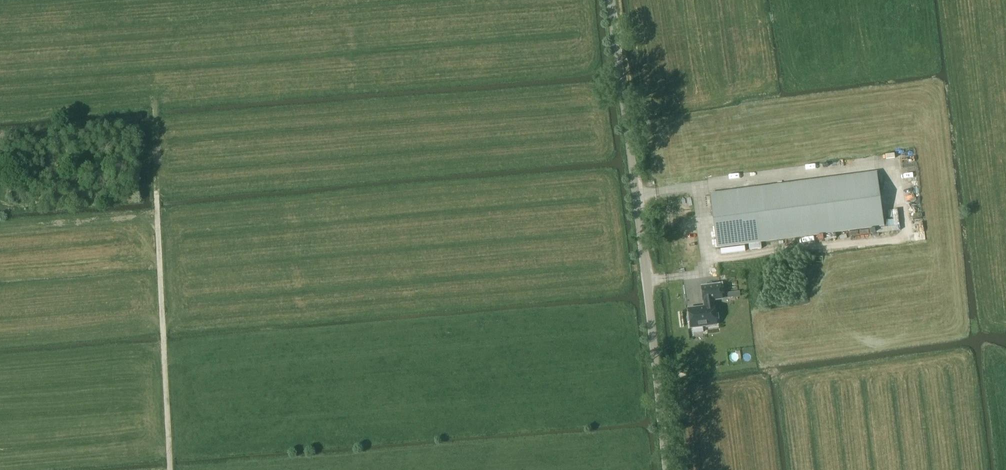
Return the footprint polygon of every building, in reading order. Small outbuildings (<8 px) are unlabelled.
[(711,194),(718,248),(884,226),(876,172),(711,194)] [(900,224),(899,210),(891,211),(893,225),(900,224)] [(705,301),(706,307),(689,310),(692,327),(716,324),(714,306),(713,307),(712,300),(722,299),(720,285),(702,287),(704,301),(705,301)]
